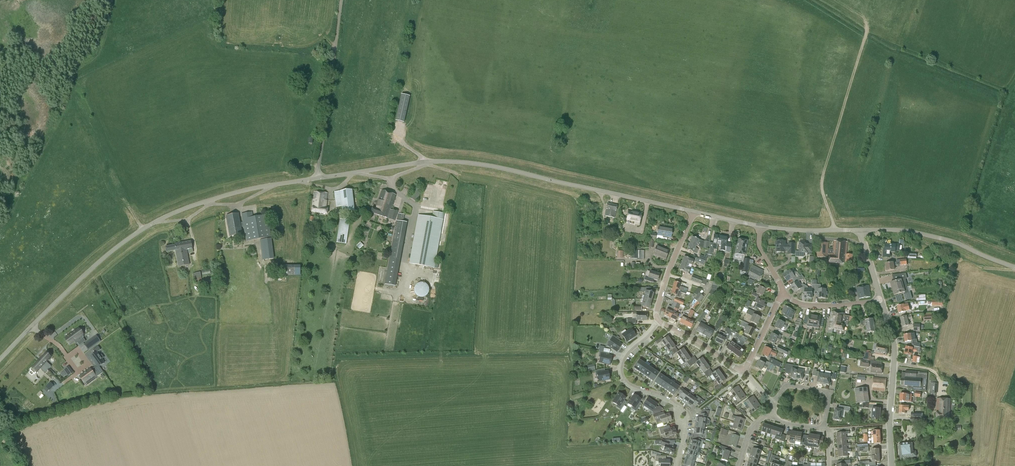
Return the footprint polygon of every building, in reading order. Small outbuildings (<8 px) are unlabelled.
[(404,122),(410,96),(401,94),(395,120),(404,122)] [(415,202),(422,191),(415,187),(409,198),(415,202)] [(342,212),(355,210),(352,190),(340,191),(342,212)] [(390,211),(395,195),(382,191),(375,210),(372,209),(371,213),(388,219),(394,221),(397,212),(393,210),(392,212),(390,211)] [(327,214),(328,209),(326,209),(327,201),(327,193),(314,192),(313,207),(312,207),(312,212),(327,214)] [(615,217),(616,210),(616,211),(617,205),(607,203),(606,208),(605,215),(615,217)] [(242,234),(241,227),(244,227),(246,241),(272,237),(268,214),(253,217),(252,212),(241,214),(243,222),(240,223),(238,213),(226,216),(230,236),(242,234)] [(434,268),(444,214),(433,212),(432,218),(418,215),(409,263),(434,268)] [(626,223),(635,225),(638,226),(641,214),(629,212),(626,223)] [(346,244),(350,220),(340,218),(336,242),(346,244)] [(407,222),(396,220),(384,285),(395,287),(407,222)] [(671,237),(673,228),(659,226),(657,235),(671,237)] [(718,246),(717,246),(719,235),(714,234),(713,243),(710,243),(708,249),(707,255),(712,256),(713,250),(712,250),(712,249),(717,250),(718,248),(718,246)] [(717,246),(718,246),(718,245),(721,245),(720,250),(730,252),(732,243),(726,242),(727,237),(719,235),(717,246)] [(690,243),(696,245),(696,246),(703,248),(708,249),(710,243),(709,242),(710,238),(707,237),(706,240),(704,241),(692,236),(690,243)] [(263,260),(274,259),(271,238),(260,240),(263,260)] [(745,255),(748,240),(738,239),(735,253),(745,255)] [(186,250),(193,249),(191,241),(175,244),(175,245),(165,247),(166,252),(176,250),(179,267),(189,265),(186,250)] [(794,254),(795,244),(789,244),(789,245),(785,245),(785,241),(777,241),(777,242),(776,243),(776,245),(777,245),(776,252),(785,252),(785,251),(788,251),(788,254),(794,254)] [(852,264),(853,255),(847,254),(848,242),(834,241),(833,251),(833,250),(829,249),(828,253),(830,253),(829,263),(852,264)] [(811,252),(812,245),(808,245),(808,244),(805,244),(805,242),(800,242),(800,246),(799,246),(799,249),(800,249),(799,252),(807,253),(807,252),(811,252)] [(696,245),(690,243),(687,249),(696,253),(698,249),(696,248),(696,246),(696,245)] [(817,257),(828,258),(828,243),(818,243),(817,257)] [(895,252),(895,251),(899,251),(899,245),(886,244),(886,249),(884,249),(883,257),(890,258),(890,252),(895,252)] [(661,253),(659,257),(666,259),(669,250),(660,247),(658,251),(659,251),(659,252),(660,252),(660,253),(661,253)] [(636,250),(636,258),(637,258),(637,259),(644,260),(644,250),(636,250)] [(682,263),(691,267),(694,260),(691,259),(684,256),(682,263)] [(750,260),(744,259),(741,272),(747,273),(749,263),(750,260)] [(894,269),(894,266),(897,265),(897,262),(893,263),(893,262),(886,264),(887,271),(894,269)] [(691,267),(682,263),(679,269),(685,272),(688,273),(691,267)] [(282,275),(300,275),(300,265),(298,265),(282,265),(282,275)] [(759,280),(763,273),(758,271),(760,269),(753,265),(748,275),(749,275),(748,276),(754,279),(755,278),(759,280)] [(794,280),(800,276),(797,272),(794,275),(790,270),(788,272),(787,270),(785,272),(785,274),(783,275),(787,281),(792,278),(794,280)] [(659,279),(660,276),(659,275),(660,274),(650,271),(649,277),(645,276),(644,280),(651,282),(652,279),(653,279),(658,280),(658,279),(659,279)] [(200,272),(193,273),(195,283),(202,281),(200,272)] [(906,274),(892,275),(894,281),(890,282),(892,289),(907,285),(906,280),(908,279),(906,274)] [(701,284),(703,279),(693,275),(691,280),(701,284)] [(800,276),(794,280),(796,283),(791,286),(795,292),(799,289),(800,291),(802,292),(805,286),(805,285),(803,284),(801,285),(798,281),(801,280),(801,281),(803,280),(804,278),(802,275),(800,276)] [(680,283),(675,281),(673,287),(685,291),(686,288),(679,286),(680,283)] [(422,282),(420,283),(418,283),(417,284),(416,284),(415,286),(415,287),(414,288),(414,289),(414,291),(414,292),(415,293),(415,294),(416,295),(417,296),(419,297),(420,297),(421,297),(423,297),(425,297),(426,296),(427,295),(428,294),(428,293),(429,292),(429,291),(429,289),(428,287),(428,286),(427,285),(427,284),(425,283),(424,283),(422,282)] [(713,282),(711,290),(710,291),(716,292),(717,292),(716,292),(718,287),(719,282),(713,282)] [(805,285),(805,286),(802,292),(803,292),(805,292),(805,297),(812,298),(813,288),(815,288),(816,284),(812,284),(812,289),(807,289),(808,287),(805,285)] [(816,284),(815,288),(815,291),(818,292),(818,298),(826,298),(826,295),(827,295),(827,292),(826,292),(826,289),(820,289),(821,285),(816,284)] [(907,285),(892,289),(894,295),(903,293),(905,300),(912,298),(910,291),(909,292),(907,285)] [(757,290),(756,293),(754,292),(752,292),(751,295),(758,298),(759,295),(762,296),(765,289),(759,286),(759,287),(756,286),(754,289),(757,290)] [(857,287),(859,298),(871,296),(869,286),(867,286),(859,287),(857,287)] [(644,298),(651,301),(653,293),(646,291),(646,287),(639,288),(639,292),(646,292),(644,298)] [(671,293),(676,295),(676,297),(679,298),(681,293),(686,294),(687,292),(685,291),(673,287),(671,293)] [(699,303),(704,297),(699,293),(694,299),(699,303)] [(651,301),(644,298),(642,306),(649,308),(651,301)] [(765,301),(757,298),(753,308),(756,310),(757,308),(763,310),(766,305),(764,304),(765,301)] [(664,315),(670,318),(673,312),(677,303),(674,301),(671,307),(668,305),(664,315)] [(897,306),(899,313),(911,310),(909,304),(908,304),(907,302),(903,303),(903,305),(897,306)] [(679,314),(676,313),(676,311),(677,312),(680,304),(677,303),(673,312),(670,318),(676,321),(679,314)] [(791,320),(795,311),(791,310),(791,309),(785,306),(782,313),(785,315),(784,316),(791,320)] [(757,324),(760,318),(754,314),(755,312),(748,309),(746,313),(752,316),(750,321),(757,324)] [(829,328),(834,329),(835,323),(840,324),(842,315),(840,315),(840,313),(832,311),(831,318),(829,328)] [(703,334),(707,327),(704,325),(705,322),(703,320),(707,314),(704,312),(697,322),(700,323),(696,331),(703,334)] [(636,313),(636,314),(632,314),(632,319),(627,319),(627,324),(636,324),(636,320),(647,320),(647,313),(636,313)] [(679,322),(685,325),(688,319),(689,317),(691,318),(693,314),(689,313),(687,316),(683,314),(679,322)] [(835,323),(834,329),(844,330),(845,325),(847,325),(848,322),(849,322),(850,316),(845,315),(845,314),(840,313),(840,315),(842,315),(840,324),(835,323)] [(707,327),(703,334),(710,338),(714,331),(717,332),(723,321),(722,320),(725,316),(722,314),(713,330),(707,327)] [(813,327),(815,315),(809,314),(809,316),(805,315),(804,324),(807,324),(807,327),(813,328),(813,327)] [(815,315),(813,327),(819,328),(819,326),(823,327),(825,318),(821,318),(821,316),(815,315)] [(909,325),(908,320),(913,319),(912,315),(907,316),(900,318),(903,327),(909,325)] [(694,322),(688,319),(685,325),(691,328),(694,322)] [(867,333),(875,332),(873,319),(865,320),(865,321),(859,322),(860,326),(863,325),(866,324),(867,333)] [(781,330),(783,327),(786,328),(788,325),(785,323),(779,320),(775,327),(781,330)] [(754,330),(747,326),(748,324),(742,321),(742,322),(740,321),(739,324),(740,325),(745,328),(744,329),(746,330),(744,333),(751,336),(754,330)] [(722,344),(725,340),(727,341),(730,335),(732,331),(730,330),(730,329),(727,328),(725,332),(725,333),(720,331),(715,341),(722,344)] [(634,334),(637,332),(635,329),(633,331),(631,329),(622,335),(627,342),(628,341),(631,340),(630,339),(636,336),(634,334)] [(76,330),(65,339),(69,345),(76,340),(80,345),(86,340),(81,334),(79,335),(76,330)] [(727,348),(733,353),(738,346),(743,336),(736,333),(734,337),(738,340),(735,344),(731,342),(727,348)] [(775,344),(776,340),(779,342),(781,338),(778,337),(778,336),(772,333),(769,341),(775,344)] [(911,337),(915,336),(914,333),(911,334),(904,335),(905,342),(912,341),(911,337)] [(83,344),(87,349),(100,340),(97,335),(83,344)] [(608,345),(617,352),(621,345),(619,343),(621,341),(612,335),(614,337),(608,345)] [(661,341),(662,341),(665,346),(672,341),(668,336),(663,340),(661,341)] [(744,351),(741,349),(744,342),(745,343),(748,338),(743,336),(738,346),(733,353),(739,357),(744,351)] [(672,341),(665,346),(671,354),(677,349),(675,347),(672,341)] [(886,356),(889,345),(877,343),(875,354),(886,356)] [(94,352),(90,355),(97,365),(94,368),(100,375),(103,372),(99,367),(104,363),(102,359),(104,358),(101,354),(99,356),(97,353),(101,350),(98,346),(93,350),(94,352)] [(789,351),(779,346),(777,350),(787,355),(789,351)] [(905,354),(907,355),(907,358),(911,359),(911,355),(912,355),(912,352),(917,352),(920,353),(921,347),(919,347),(914,346),(914,348),(913,348),(906,347),(905,354)] [(768,357),(770,354),(776,357),(777,353),(772,350),(766,347),(762,354),(768,357)] [(680,358),(687,354),(683,348),(678,352),(677,349),(671,354),(672,356),(677,353),(680,358)] [(39,361),(48,370),(51,366),(46,362),(52,355),(48,351),(39,361)] [(610,364),(611,357),(609,356),(609,353),(601,352),(600,357),(599,362),(610,364)] [(687,354),(680,358),(684,363),(686,362),(688,364),(692,361),(687,354)] [(696,363),(699,368),(706,363),(702,358),(696,363)] [(639,372),(644,364),(639,360),(639,361),(638,362),(634,368),(635,369),(634,369),(636,370),(639,372)] [(759,360),(756,367),(766,372),(767,368),(769,369),(774,371),(776,367),(773,365),(777,366),(776,367),(779,368),(780,368),(769,362),(768,362),(766,361),(765,363),(759,360)] [(882,374),(883,365),(877,364),(877,361),(871,360),(870,360),(864,360),(861,360),(860,367),(869,368),(869,365),(872,365),(871,373),(882,374)] [(45,373),(48,370),(39,361),(30,370),(31,371),(29,373),(32,376),(34,374),(40,368),(45,373)] [(706,363),(699,368),(705,375),(708,373),(707,371),(710,368),(706,363)] [(643,375),(649,367),(644,364),(639,372),(643,375)] [(795,369),(796,365),(787,364),(785,372),(789,373),(789,371),(792,372),(791,377),(793,378),(793,379),(796,380),(798,369),(795,369)] [(73,371),(68,366),(64,369),(68,375),(73,371)] [(809,375),(810,368),(799,366),(798,369),(796,380),(800,380),(800,379),(802,379),(803,374),(809,375)] [(648,378),(654,370),(649,367),(643,375),(648,378)] [(90,369),(80,377),(84,383),(94,375),(96,377),(100,375),(94,368),(91,370),(90,369)] [(597,371),(599,381),(606,380),(606,381),(610,380),(608,371),(605,372),(604,369),(595,371),(597,371)] [(715,379),(722,375),(718,369),(712,374),(715,379)] [(817,371),(817,369),(814,369),(813,376),(818,377),(817,382),(820,383),(819,384),(823,385),(825,374),(819,373),(819,372),(817,371)] [(653,381),(658,373),(654,370),(648,378),(651,380),(652,381),(653,381)] [(926,391),(928,372),(906,370),(905,373),(902,372),(901,384),(904,385),(904,386),(908,386),(908,390),(926,391)] [(831,374),(831,372),(825,371),(825,374),(823,385),(826,385),(827,384),(829,384),(830,379),(836,380),(837,373),(834,372),(833,374),(831,374)] [(659,385),(665,377),(660,374),(655,382),(655,383),(657,384),(659,385)] [(722,375),(715,379),(719,385),(725,380),(722,375)] [(664,389),(669,381),(665,377),(659,385),(664,389)] [(885,391),(886,378),(873,377),(872,390),(885,391)] [(931,394),(931,398),(935,398),(936,394),(937,394),(938,384),(936,384),(937,381),(930,380),(930,383),(929,394),(931,394)] [(669,392),(674,384),(669,381),(664,389),(669,392)] [(50,382),(45,387),(46,387),(49,390),(50,391),(54,386),(50,382)] [(674,395),(680,385),(676,382),(674,384),(669,392),(671,394),(673,395),(674,395)] [(730,391),(733,395),(730,397),(731,399),(734,397),(742,391),(738,386),(730,391)] [(678,398),(682,401),(688,394),(688,393),(683,390),(684,390),(681,388),(678,392),(681,394),(678,398)] [(857,403),(869,402),(867,388),(855,388),(857,403)] [(682,401),(687,404),(692,397),(694,394),(689,391),(688,393),(688,394),(682,401)] [(734,397),(736,400),(733,402),(735,404),(746,396),(742,391),(734,397)] [(621,410),(626,402),(624,400),(625,398),(618,393),(616,396),(617,396),(613,402),(622,408),(620,410),(621,410)] [(911,402),(912,396),(910,396),(910,394),(900,394),(900,401),(911,402)] [(639,398),(634,395),(628,404),(637,410),(636,411),(636,412),(642,403),(639,402),(640,400),(639,399),(639,398)] [(697,396),(695,398),(692,397),(687,404),(691,407),(694,403),(697,405),(699,406),(705,402),(697,396)] [(745,401),(748,405),(745,407),(747,409),(749,407),(757,401),(753,396),(745,401)] [(644,405),(655,413),(664,410),(664,409),(659,406),(657,408),(656,407),(657,404),(652,401),(652,400),(650,399),(648,398),(644,405)] [(950,420),(951,399),(937,398),(936,419),(950,420)] [(749,407),(752,410),(749,412),(750,414),(761,407),(757,401),(749,407)] [(860,405),(860,407),(863,408),(869,408),(873,408),(872,419),(880,419),(881,408),(876,408),(876,403),(869,403),(863,403),(863,404),(862,404),(862,405),(860,405)] [(834,419),(841,420),(842,410),(845,411),(846,406),(839,405),(839,409),(836,409),(834,419)] [(662,423),(672,420),(669,413),(662,416),(661,413),(654,415),(655,420),(660,418),(662,423)] [(697,417),(696,422),(705,424),(709,425),(710,421),(708,419),(707,419),(708,415),(701,413),(700,418),(697,417)] [(734,422),(743,425),(745,419),(736,416),(736,417),(732,416),(732,418),(735,419),(734,422)] [(743,425),(734,422),(733,426),(730,425),(729,427),(741,431),(743,425)] [(666,437),(676,434),(674,427),(667,429),(666,426),(659,429),(661,435),(665,434),(666,437)] [(704,429),(695,428),(694,433),(699,434),(698,437),(703,438),(704,436),(706,436),(707,430),(704,429)] [(779,428),(776,436),(777,436),(776,440),(784,442),(786,436),(782,434),(784,430),(779,428)] [(735,447),(739,436),(735,435),(736,433),(729,430),(728,434),(731,435),(728,445),(735,447)] [(786,439),(790,439),(790,442),(791,443),(795,444),(796,441),(795,441),(797,432),(791,431),(791,432),(788,431),(786,439)] [(795,441),(796,441),(801,442),(800,445),(804,445),(806,435),(802,435),(802,433),(797,432),(795,441)] [(809,434),(809,436),(806,435),(804,445),(805,446),(813,448),(815,435),(809,434)] [(824,437),(821,436),(815,435),(813,448),(817,448),(818,448),(819,448),(819,447),(819,446),(820,444),(823,444),(824,437)] [(690,445),(701,448),(704,440),(697,438),(696,441),(691,439),(690,445)] [(673,454),(675,447),(668,445),(669,442),(663,440),(661,445),(665,446),(663,451),(673,454)] [(900,458),(916,456),(916,451),(913,451),(912,443),(899,444),(900,458)] [(701,448),(690,445),(688,450),(700,453),(701,448)] [(859,452),(869,451),(868,446),(857,447),(858,456),(859,455),(859,453),(859,452)] [(700,453),(688,450),(687,455),(696,457),(695,457),(698,458),(699,455),(700,455),(700,454),(700,453)] [(727,461),(731,452),(726,450),(725,450),(722,459),(727,461)] [(658,465),(657,465),(656,465),(670,465),(670,459),(666,459),(666,456),(656,455),(656,461),(658,462),(658,465)] [(773,464),(772,465),(778,465),(780,461),(779,461),(780,458),(775,456),(772,455),(770,463),(773,464)]
